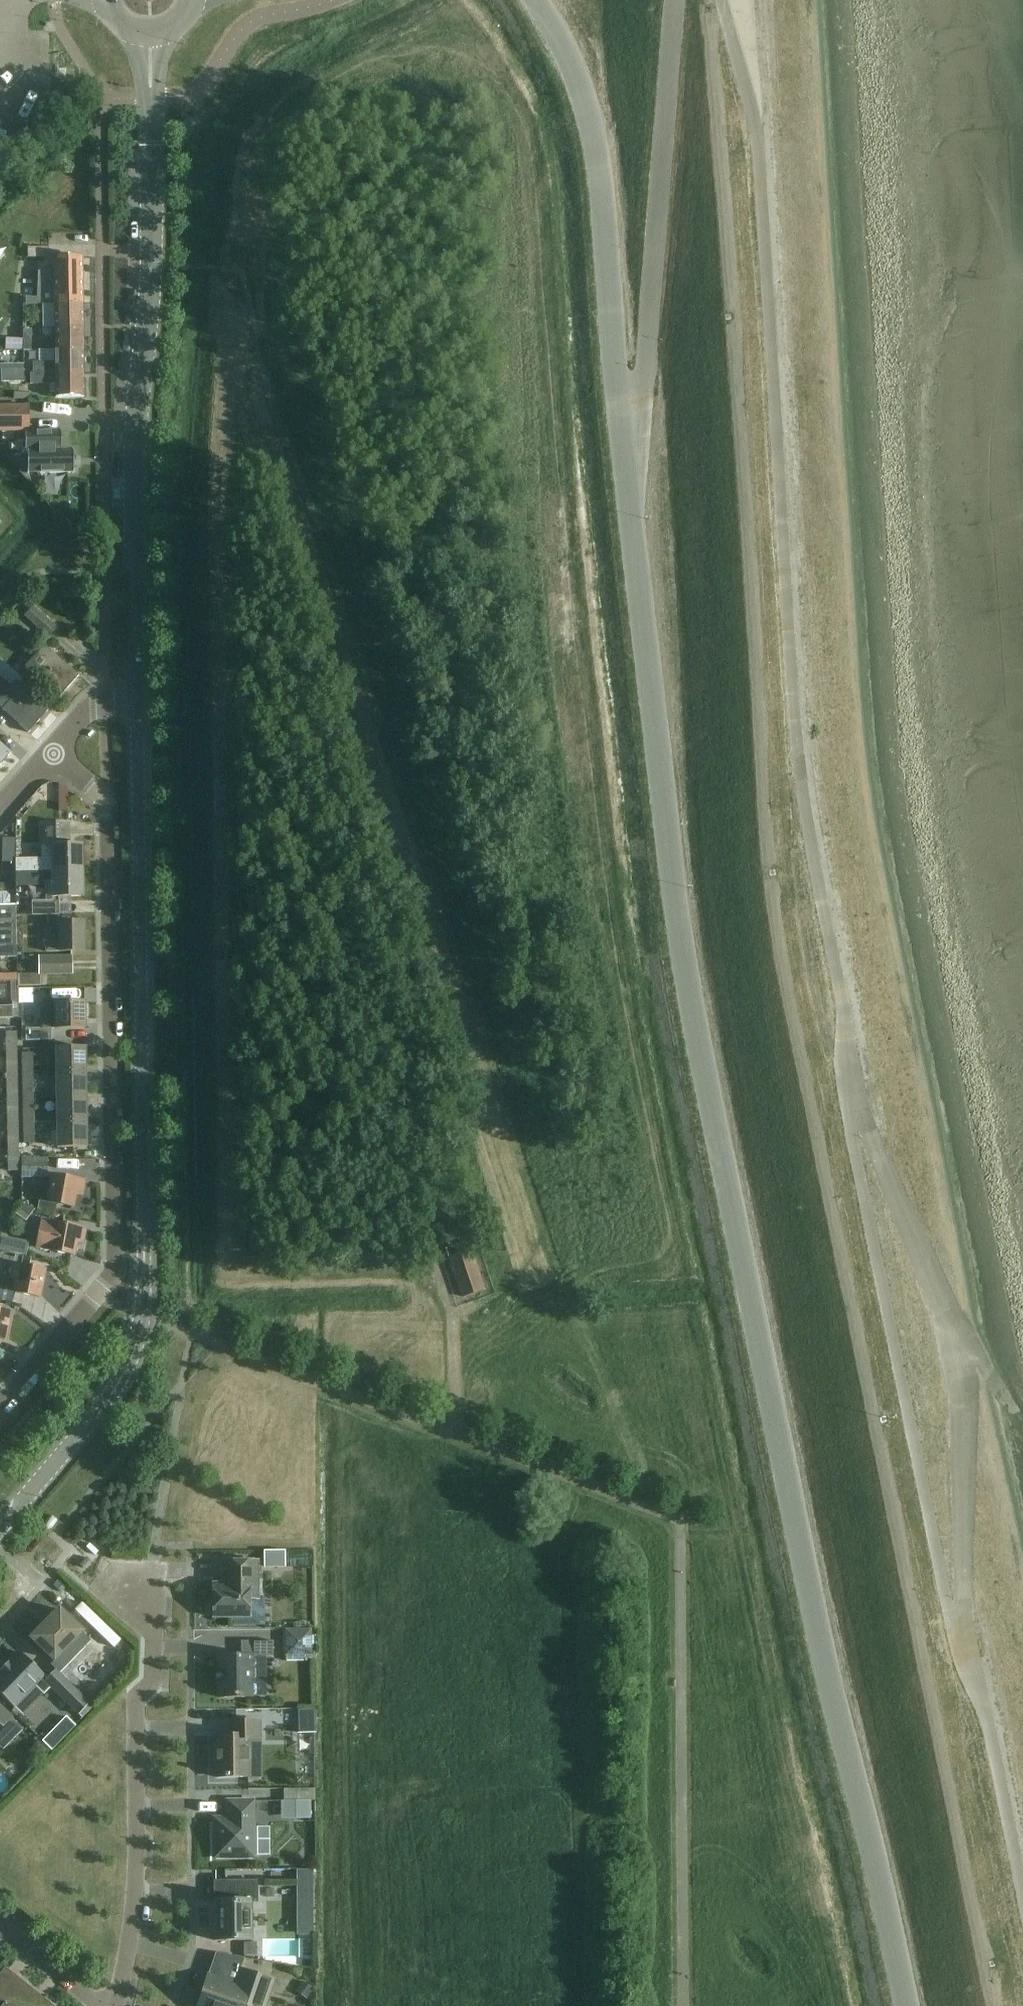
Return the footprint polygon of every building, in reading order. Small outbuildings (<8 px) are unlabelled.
[(28,247),(28,258),(49,258),(49,248),(28,247)] [(54,304),(83,304),(82,257),(54,257),(54,272),(38,272),(37,298),(26,297),(26,304),(54,304)] [(83,304),(54,304),(55,318),(55,328),(83,327),(83,304)] [(83,327),(55,328),(55,351),(83,350),(83,327)] [(32,350),(32,330),(24,330),(23,350),(32,350)] [(33,362),(33,374),(30,374),(83,374),(83,350),(55,351),(55,363),(53,363),(53,362),(33,362)] [(3,370),(1,370),(1,382),(24,382),(24,370),(24,365),(7,365),(3,365),(3,370)] [(83,374),(30,374),(30,384),(49,384),(49,397),(55,396),(55,397),(84,397),(83,374)] [(13,400),(38,402),(38,394),(14,392),(13,400)] [(27,408),(0,408),(0,431),(17,431),(27,431),(27,408)] [(61,430),(27,431),(17,431),(17,443),(25,443),(25,453),(28,453),(28,461),(28,473),(39,473),(74,473),(74,451),(60,451),(61,430)] [(49,637),(58,627),(34,607),(25,617),(49,637)] [(33,675),(59,698),(79,676),(45,646),(37,655),(45,661),(33,675)] [(3,710),(29,733),(49,710),(15,681),(19,676),(0,659),(0,676),(11,686),(8,689),(8,690),(0,699),(0,707),(3,710)] [(11,753),(0,743),(0,766),(11,753)] [(16,817),(16,844),(15,844),(15,854),(22,854),(22,844),(24,844),(24,817),(16,817)] [(18,860),(18,871),(30,871),(82,870),(82,845),(68,845),(68,824),(43,824),(43,859),(18,860)] [(14,837),(1,837),(1,848),(14,848),(14,837)] [(82,870),(18,871),(18,884),(44,883),(44,881),(52,880),(52,897),(82,896),(82,870)] [(16,945),(15,907),(10,907),(10,897),(5,892),(0,892),(0,945),(16,945)] [(47,914),(58,914),(58,901),(33,902),(33,914),(47,914)] [(58,914),(47,914),(47,923),(51,923),(59,923),(58,914)] [(59,923),(51,923),(47,923),(45,924),(45,951),(60,951),(84,950),(83,922),(59,923)] [(0,945),(0,957),(16,957),(16,945),(0,945)] [(39,956),(39,974),(41,974),(73,973),(72,956),(39,956)] [(41,974),(39,974),(19,974),(19,986),(41,986),(41,974)] [(30,989),(20,989),(20,999),(30,999),(30,989)] [(85,1003),(55,1003),(55,1018),(55,1029),(85,1029),(85,1003)] [(13,1018),(13,1007),(0,1007),(0,1019),(13,1018)] [(26,1040),(51,1040),(51,1028),(26,1028),(26,1040)] [(5,1032),(6,1053),(17,1052),(17,1031),(5,1032)] [(56,1073),(85,1073),(85,1048),(56,1048),(56,1073)] [(6,1053),(6,1077),(17,1077),(17,1052),(6,1053)] [(33,1074),(33,1053),(22,1053),(22,1074),(33,1074)] [(85,1073),(56,1073),(57,1098),(85,1097),(85,1073)] [(34,1098),(33,1074),(22,1074),(23,1098),(34,1098)] [(6,1077),(7,1101),(18,1101),(17,1077),(6,1077)] [(85,1097),(57,1098),(57,1122),(86,1121),(85,1097)] [(34,1098),(23,1098),(23,1122),(34,1122),(34,1098)] [(18,1101),(7,1101),(7,1125),(18,1125),(18,1101)] [(86,1121),(57,1122),(57,1147),(86,1147),(86,1121)] [(35,1143),(34,1122),(23,1122),(23,1143),(35,1143)] [(7,1125),(8,1150),(19,1149),(18,1125),(7,1125)] [(19,1149),(8,1150),(8,1171),(19,1170),(19,1149)] [(47,1158),(22,1157),(21,1177),(47,1178),(47,1158)] [(82,1196),(85,1181),(54,1175),(48,1202),(74,1207),(76,1194),(82,1196)] [(25,1201),(16,1212),(24,1219),(34,1208),(25,1201)] [(0,1202),(0,1213),(6,1217),(11,1209),(0,1202)] [(14,1240),(24,1243),(30,1224),(21,1220),(14,1240)] [(86,1229),(45,1221),(40,1247),(74,1254),(77,1242),(83,1243),(86,1229)] [(1,1232),(0,1238),(0,1245),(10,1247),(13,1234),(1,1232)] [(40,1297),(46,1269),(14,1263),(11,1278),(18,1280),(15,1292),(40,1297)] [(465,1282),(457,1285),(461,1296),(484,1289),(476,1266),(461,1271),(465,1282)] [(10,1313),(0,1310),(0,1337),(5,1338),(10,1313)] [(283,1553),(262,1553),(262,1570),(283,1569),(283,1553)] [(213,1601),(210,1604),(210,1611),(213,1614),(213,1617),(234,1617),(234,1625),(265,1625),(265,1598),(258,1599),(257,1561),(221,1561),(222,1584),(213,1584),(213,1601)] [(54,1660),(82,1631),(59,1609),(31,1638),(54,1660)] [(310,1655),(310,1630),(285,1630),(285,1655),(310,1655)] [(219,1697),(251,1697),(251,1656),(273,1656),(273,1641),(241,1641),(241,1655),(219,1655),(219,1671),(218,1671),(218,1682),(219,1682),(219,1697)] [(50,1687),(78,1715),(89,1703),(55,1670),(47,1678),(20,1652),(9,1664),(7,1662),(0,1670),(0,1671),(1,1672),(0,1673),(0,1694),(13,1707),(35,1686),(43,1695),(50,1687)] [(51,1664),(58,1671),(64,1665),(57,1658),(51,1664)] [(79,1713),(83,1717),(93,1707),(89,1703),(79,1713)] [(12,1716),(9,1714),(0,1704),(0,1729),(12,1717),(12,1716)] [(297,1709),(298,1734),(315,1733),(314,1708),(297,1709)] [(66,1717),(42,1741),(50,1750),(61,1740),(69,1731),(74,1726),(66,1717)] [(216,1777),(248,1777),(248,1739),(260,1739),(259,1721),(227,1721),(228,1735),(214,1735),(214,1752),(216,1752),(216,1777)] [(33,1744),(33,1753),(37,1757),(46,1748),(37,1740),(33,1744)] [(215,1857),(253,1857),(253,1801),(228,1801),(228,1818),(214,1818),(215,1857)] [(307,1801),(284,1801),(284,1815),(307,1815),(307,1801)] [(215,1940),(251,1940),(251,1901),(256,1901),(256,1881),(224,1881),(224,1900),(215,1900),(215,1940)] [(315,1913),(315,1881),(301,1881),(302,1913),(315,1913)] [(255,1942),(243,1943),(243,1955),(255,1955),(255,1942)] [(5,1967),(0,1973),(0,2002),(6,2004),(4,2005),(53,2005),(5,1967)] [(243,2004),(249,2005),(265,2005),(274,1980),(239,1969),(234,1983),(208,1974),(197,2005),(242,2005),(243,2004)] [(302,1981),(296,1990),(307,1999),(314,1989),(302,1981)]
